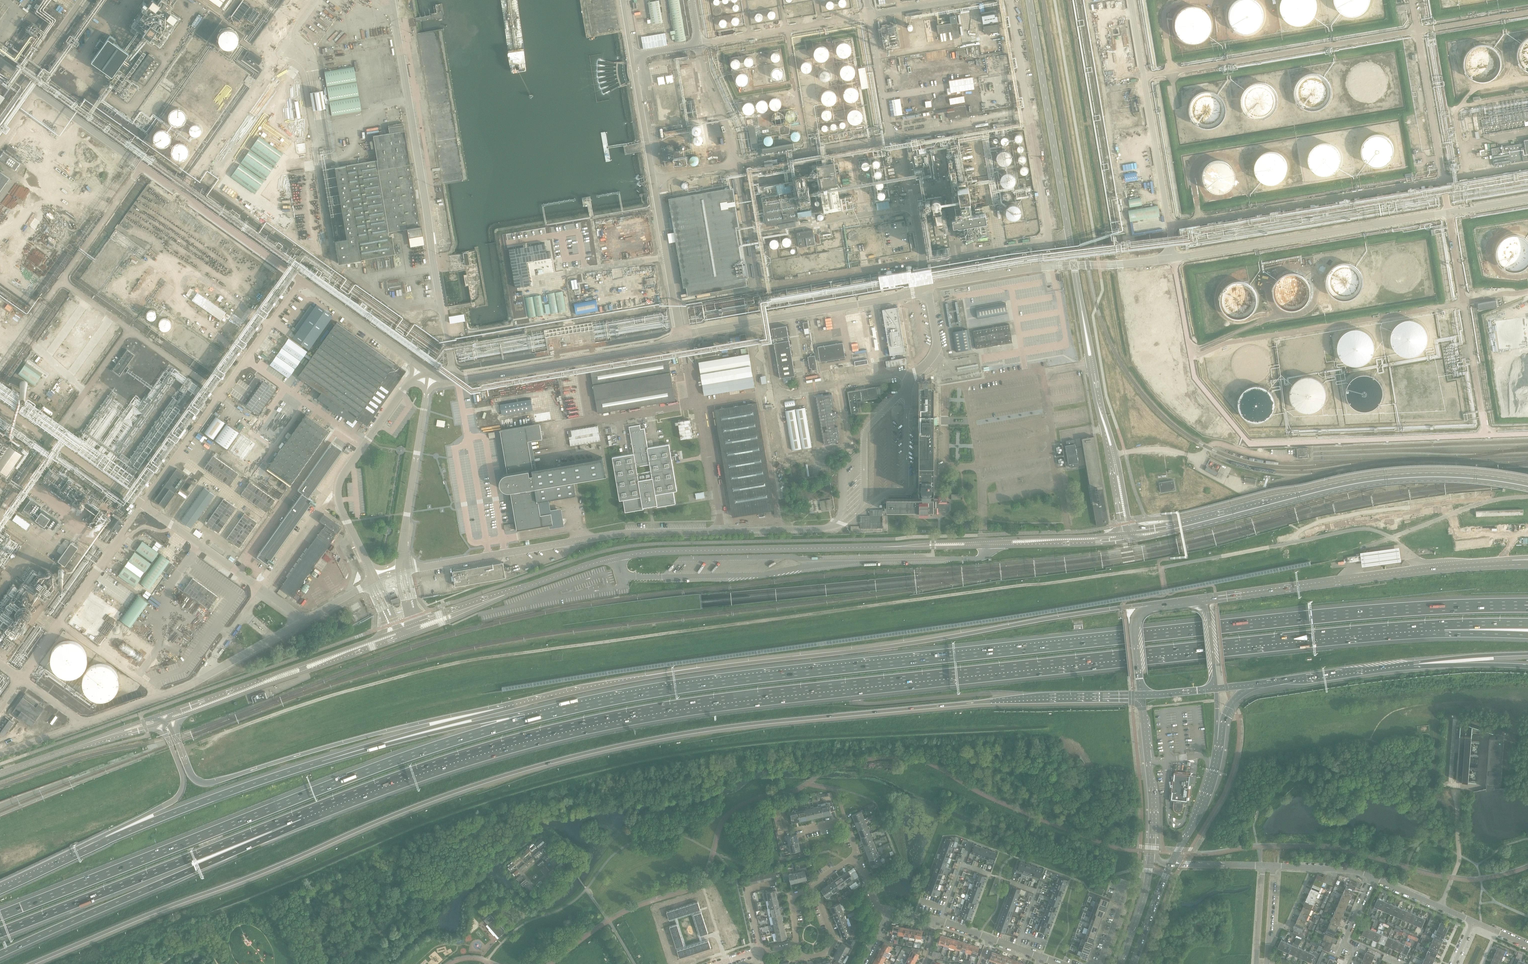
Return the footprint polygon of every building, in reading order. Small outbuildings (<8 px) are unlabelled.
[(225,10),(231,0),(211,0),(225,10)] [(648,2),(652,24),(663,22),(659,0),(648,2)] [(680,0),(668,0),(675,42),(687,40),(680,0)] [(1238,31),(1250,33),(1258,30),(1264,23),(1266,13),(1263,3),(1260,0),(1233,0),(1228,8),(1228,17),(1231,26),(1238,31)] [(1291,22),(1302,24),(1310,20),(1316,14),(1319,4),(1318,0),(1281,0),(1280,8),(1284,16),(1291,22)] [(1344,14),(1356,16),(1364,12),(1370,6),(1371,0),(1334,0),(1337,8),(1344,14)] [(129,28),(156,47),(175,21),(148,2),(129,28)] [(242,2),(233,17),(241,22),(250,7),(242,2)] [(1177,34),(1184,40),(1195,42),(1204,38),(1209,32),(1212,22),(1209,12),(1203,6),(1194,3),(1186,5),(1179,9),(1174,17),(1173,26),(1177,34)] [(257,10),(249,19),(255,24),(262,15),(257,10)] [(984,26),(985,33),(1000,30),(999,23),(995,24),(995,21),(998,21),(997,12),(982,15),(983,23),(985,23),(986,26),(984,26)] [(952,31),(954,38),(960,37),(956,15),(950,16),(951,22),(937,25),(938,33),(952,31)] [(879,23),(882,43),(895,41),(892,22),(879,23)] [(219,44),(221,46),(224,48),(227,49),(230,49),(233,47),(236,45),(237,42),(238,39),(237,35),(236,32),(233,30),(230,29),(227,28),(224,29),(221,31),(219,33),(218,36),(217,39),(217,41),(219,44)] [(643,49),(663,46),(661,33),(641,37),(643,49)] [(1527,72),(1527,37),(1522,41),(1518,48),(1517,57),(1521,66),(1527,72)] [(128,53),(108,39),(91,61),(112,76),(128,53)] [(96,46),(100,49),(104,42),(100,40),(96,46)] [(838,52),(839,54),(841,55),(844,56),(846,56),(848,55),(850,54),(852,52),(852,49),(853,47),(852,45),(851,43),(849,41),(847,40),(844,40),(842,40),(840,41),(838,43),(837,45),(837,47),(837,50),(838,52)] [(1468,74),(1475,80),(1486,81),(1494,78),(1500,72),(1502,62),(1499,52),(1493,46),(1485,43),(1476,44),(1469,49),(1465,56),(1464,65),(1468,74)] [(815,56),(816,58),(818,59),(821,60),(823,60),(825,59),(827,58),(829,56),(830,54),(830,51),(829,49),(828,47),(826,45),(824,44),(822,44),(819,44),(817,45),(815,47),(814,49),(814,51),(814,54),(815,56)] [(256,63),(258,64),(261,60),(250,51),(246,56),(249,58),(247,61),(254,66),(256,63)] [(780,57),(780,55),(780,54),(779,53),(778,52),(777,51),(776,51),(774,51),(773,52),(772,53),(772,54),(772,56),(772,57),(772,58),(773,59),(775,60),(776,60),(777,59),(778,59),(779,58),(780,57)] [(130,78),(137,83),(154,59),(145,52),(137,63),(139,65),(130,78)] [(767,59),(767,58),(767,57),(766,55),(765,55),(764,54),(763,54),(762,54),(760,54),(759,55),(759,56),(758,57),(758,58),(758,59),(758,61),(759,62),(760,62),(761,63),(763,63),(764,63),(765,62),(766,61),(767,60),(767,59)] [(753,62),(753,61),(753,59),(753,58),(752,57),(751,56),(750,56),(748,56),(747,56),(746,57),(745,58),(744,59),(744,61),(745,62),(745,63),(746,64),(747,65),(749,65),(750,65),(751,64),(752,63),(753,62)] [(740,64),(740,63),(740,62),(739,60),(738,59),(737,59),(735,59),(734,59),(733,60),(732,61),(731,62),(731,64),(732,65),(733,66),(734,67),(735,67),(737,67),(738,67),(739,66),(740,64)] [(812,67),(812,65),(812,64),(811,63),(810,62),(809,61),(808,61),(806,60),(805,61),(804,61),(803,62),(802,63),(801,64),(801,66),(801,67),(802,68),(802,69),(803,70),(805,71),(806,71),(807,71),(809,71),(810,70),(811,69),(811,68),(812,67)] [(842,75),(843,77),(845,78),(848,79),(850,79),(852,78),(854,76),(856,74),(856,72),(857,70),(856,68),(855,65),(853,64),(851,63),(848,63),(846,63),(844,64),(842,66),(841,68),(841,70),(841,73),(842,75)] [(857,66),(860,87),(868,85),(866,65),(857,66)] [(783,73),(783,72),(783,70),(783,69),(782,68),(781,67),(780,66),(779,66),(778,66),(777,66),(776,66),(774,66),(773,67),(773,68),(772,69),(772,70),(771,72),(772,73),(772,74),(773,75),(773,76),(774,77),(776,77),(777,78),(778,78),(779,77),(780,77),(781,76),(782,75),(783,74),(783,73)] [(354,67),(324,72),(332,116),(361,112),(354,67)] [(748,79),(748,78),(748,77),(748,75),(747,74),(746,73),(745,73),(743,72),(742,72),(741,72),(739,73),(738,74),(738,75),(737,76),(737,77),(737,79),(737,80),(738,81),(739,82),(740,83),(741,83),(743,83),(744,83),(745,83),(746,82),(747,81),(748,79)] [(1297,102),(1305,108),(1314,110),(1323,108),(1329,101),(1332,92),(1331,83),(1325,76),(1317,72),(1308,72),(1300,77),(1295,85),(1294,94),(1297,102)] [(973,77),(949,81),(951,92),(975,89),(973,77)] [(1245,111),(1253,117),(1262,119),(1271,116),(1277,110),(1280,101),(1279,92),(1273,84),(1265,80),(1256,81),(1248,85),(1243,93),(1242,102),(1245,111)] [(844,98),(846,99),(848,101),(850,101),(853,101),(855,100),(857,99),(858,97),(859,95),(859,93),(859,90),(857,88),(856,87),(853,86),(851,85),(849,86),(847,87),(845,89),(844,91),(843,93),(844,95),(844,98)] [(822,100),(824,102),(826,103),(828,104),(831,104),(833,103),(835,101),(836,99),(837,97),(837,95),(837,93),(835,90),(834,89),(831,88),(829,88),(827,88),(825,89),(823,91),(822,93),(821,95),(822,98),(822,100)] [(323,90),(310,92),(313,110),(326,108),(323,90)] [(1190,120),(1198,126),(1207,128),(1216,126),(1222,119),(1225,111),(1224,101),(1218,94),(1210,90),(1201,90),(1193,95),(1188,103),(1187,112),(1190,120)] [(781,104),(781,103),(781,102),(780,101),(780,99),(779,98),(778,98),(776,97),(775,97),(774,97),(772,98),(771,99),(770,100),(770,101),(769,102),(769,104),(770,105),(770,106),(771,107),(772,108),(773,108),(775,109),(776,109),(777,108),(778,108),(779,107),(780,106),(781,104)] [(769,107),(769,105),(769,104),(768,103),(768,102),(767,101),(766,100),(764,99),(763,99),(762,99),(761,99),(759,100),(758,101),(757,102),(757,103),(756,104),(756,106),(756,107),(757,108),(758,109),(759,110),(760,111),(761,111),(762,112),(763,112),(765,111),(766,111),(767,110),(768,109),(768,108),(769,107)] [(755,109),(755,107),(755,106),(754,105),(754,104),(753,103),(752,102),(751,102),(750,101),(748,101),(747,101),(746,102),(745,102),(744,103),(743,104),(743,105),(742,107),(742,108),(743,109),(743,110),(744,111),(745,112),(746,113),(747,113),(748,113),(749,113),(751,113),(752,112),(753,112),(754,111),(754,110),(755,109)] [(186,117),(186,115),(186,114),(185,112),(184,110),(183,109),(182,108),(180,107),(179,106),(177,106),(175,106),(173,107),(172,107),(170,108),(169,110),(168,111),(168,113),(167,115),(167,116),(168,118),(168,120),(169,121),(170,122),(172,123),(173,124),(175,124),(177,125),(179,124),(180,124),(182,123),(183,122),(184,120),(185,119),(186,117)] [(848,118),(850,120),(852,121),(854,122),(856,122),(859,121),(861,120),(862,118),(863,116),(863,113),(862,111),(861,109),(859,107),(857,106),(855,106),(852,106),(850,108),(849,109),(847,111),(847,114),(847,116),(848,118)] [(832,115),(832,113),(832,112),(831,110),(830,109),(829,109),(828,108),(826,108),(825,108),(824,109),(823,110),(822,111),(821,112),(821,114),(821,115),(821,116),(822,118),(823,118),(825,119),(826,119),(828,119),(829,119),(830,118),(831,117),(832,116),(832,115)] [(797,116),(797,115),(797,113),(796,112),(795,111),(794,110),(792,109),(791,109),(789,109),(788,110),(787,110),(786,112),(785,113),(784,114),(784,116),(785,117),(785,119),(786,120),(788,121),(789,121),(790,122),(792,121),(793,121),(795,120),(796,119),(796,118),(797,116)] [(784,119),(784,118),(784,117),(783,115),(783,114),(782,113),(781,112),(779,112),(778,111),(776,111),(775,112),(774,112),(773,113),(772,115),(771,116),(771,117),(771,119),(772,120),(772,121),(773,122),(774,123),(776,124),(777,124),(779,124),(780,124),(781,123),(782,122),(783,121),(784,119)] [(770,121),(770,119),(770,118),(770,117),(769,116),(768,115),(767,114),(766,114),(765,113),(764,113),(762,113),(761,114),(760,115),(759,116),(759,117),(758,118),(758,119),(758,121),(759,122),(759,123),(760,124),(761,125),(762,125),(764,126),(765,126),(766,125),(767,125),(768,124),(769,123),(770,122),(770,121)] [(702,128),(702,126),(702,125),(702,124),(701,123),(700,122),(698,121),(697,121),(696,122),(695,122),(694,123),(693,124),(693,126),(693,127),(693,128),(694,129),(695,130),(696,131),(698,131),(699,130),(700,130),(701,129),(702,128)] [(654,133),(661,132),(659,122),(652,123),(654,133)] [(190,133),(191,135),(193,136),(196,136),(198,136),(200,134),(201,132),(202,130),(201,128),(200,126),(198,125),(195,124),(193,125),(191,126),(190,128),(190,130),(190,133)] [(323,169),(338,263),(395,254),(392,236),(389,236),(388,231),(407,228),(410,246),(424,244),(410,163),(404,125),(388,127),(389,133),(373,136),(377,160),(323,169)] [(749,127),(752,149),(758,148),(755,126),(749,127)] [(171,139),(171,137),(171,135),(171,134),(170,132),(169,131),(167,130),(166,129),(164,128),(162,128),(160,128),(159,128),(157,129),(156,130),(154,131),(153,133),(153,135),(152,136),(152,138),(153,140),(154,141),(154,143),(156,144),(157,145),(159,146),(161,146),(162,147),(164,146),(166,146),(167,145),(169,144),(170,142),(171,141),(171,139)] [(800,136),(800,134),(800,133),(799,132),(798,131),(797,130),(796,130),(794,130),(793,131),(792,132),(791,133),(791,135),(792,136),(792,137),(793,138),(794,139),(796,139),(797,139),(798,138),(799,137),(800,136)] [(703,138),(704,137),(704,135),(703,134),(702,133),(701,132),(700,132),(699,132),(697,132),(696,132),(695,133),(695,135),(694,136),(694,137),(695,138),(696,139),(697,140),(698,141),(699,141),(701,141),(702,140),(703,139),(703,138)] [(1394,152),(1394,149),(1394,147),(1394,144),(1392,142),(1391,139),(1389,137),(1387,136),(1385,134),(1382,133),(1380,133),(1377,133),(1375,133),(1372,134),(1370,135),(1367,136),(1365,138),(1364,140),(1363,143),(1362,145),(1361,148),(1361,151),(1362,153),(1363,156),(1364,158),(1365,160),(1367,162),(1370,164),(1372,165),(1375,165),(1377,166),(1380,166),(1382,165),(1385,164),(1387,163),(1389,161),(1391,159),(1392,157),(1394,154),(1394,152)] [(1022,138),(1022,136),(1021,135),(1019,134),(1018,134),(1016,134),(1015,135),(1014,136),(1013,138),(1014,139),(1014,141),(1016,141),(1017,142),(1019,142),(1020,141),(1021,139),(1022,138)] [(773,140),(773,139),(773,138),(772,136),(771,136),(769,135),(768,135),(767,135),(765,136),(765,137),(764,139),(764,140),(765,142),(766,143),(767,143),(768,144),(770,143),(771,143),(772,142),(773,140)] [(1009,140),(1009,138),(1008,137),(1007,136),(1005,135),(1003,136),(1002,137),(1001,138),(1001,139),(1001,141),(1002,143),(1003,143),(1005,144),(1007,144),(1008,143),(1009,141),(1009,140)] [(1491,148),(1494,166),(1527,160),(1527,140),(1524,140),(1524,143),(1491,148)] [(188,152),(188,150),(188,148),(187,147),(187,145),(186,144),(184,143),(183,142),(181,142),(180,141),(178,142),(176,142),(175,143),(174,144),(173,145),(172,146),(171,148),(171,149),(171,151),(171,153),(172,154),(173,156),(174,157),(175,158),(177,158),(178,159),(180,159),(182,159),(183,158),(185,157),(186,156),(187,155),(188,153),(188,152)] [(1341,161),(1341,158),(1341,155),(1340,153),(1339,150),(1337,148),(1335,146),(1333,144),(1330,143),(1328,142),(1325,142),(1322,142),(1319,143),(1317,144),(1314,146),(1312,148),(1311,150),(1309,153),(1309,155),(1308,158),(1309,161),(1309,164),(1311,166),(1312,169),(1314,171),(1317,173),(1319,174),(1322,174),(1325,175),(1328,174),(1330,174),(1333,172),(1335,171),(1337,169),(1339,166),(1340,164),(1341,161)] [(794,143),(763,148),(764,152),(795,147),(794,143)] [(9,145),(6,151),(13,156),(17,150),(9,145)] [(687,157),(685,150),(685,145),(679,146),(679,150),(674,151),(673,145),(662,147),(664,161),(665,165),(670,164),(669,159),(674,158),(675,165),(688,163),(687,157)] [(997,152),(996,158),(1000,163),(1007,164),(1012,158),(1011,152),(1007,149),(1001,149),(997,152)] [(0,155),(0,156),(15,167),(19,161),(4,150),(0,155)] [(1288,169),(1288,166),(1288,163),(1287,160),(1286,158),(1284,155),(1282,153),(1280,152),(1277,150),(1274,150),(1271,150),(1268,150),(1265,151),(1263,152),(1261,154),(1259,156),(1257,159),(1256,162),(1256,164),(1256,167),(1256,170),(1257,173),(1259,176),(1260,178),(1263,180),(1265,181),(1268,182),(1271,182),(1274,182),(1277,181),(1279,180),(1282,179),(1284,177),(1286,174),(1287,172),(1288,169)] [(698,160),(699,159),(698,157),(697,156),(696,155),(695,154),(693,154),(692,154),(691,155),(690,156),(689,158),(689,159),(689,161),(690,162),(691,163),(693,163),(694,164),(696,163),(697,162),(698,161),(698,160)] [(1234,178),(1234,176),(1234,173),(1233,170),(1232,167),(1230,165),(1228,163),(1226,161),(1223,160),(1220,159),(1217,159),(1214,160),(1211,161),(1209,162),(1207,164),(1205,166),(1203,168),(1202,171),(1202,174),(1202,177),(1202,180),(1203,183),(1205,185),(1207,187),(1209,189),(1211,191),(1214,191),(1217,192),(1220,192),(1223,191),(1226,190),(1228,188),(1230,186),(1232,184),(1233,181),(1234,178)] [(869,164),(869,163),(868,161),(867,160),(866,160),(864,160),(863,161),(862,162),(861,164),(861,165),(862,167),(864,168),(865,168),(866,168),(867,168),(868,167),(869,166),(869,164)] [(879,164),(879,162),(878,161),(877,160),(876,160),(875,160),(874,160),(873,161),(872,162),(871,163),(872,165),(872,166),(874,167),(875,168),(877,167),(878,167),(879,165),(879,164)] [(841,209),(833,162),(816,165),(824,211),(841,209)] [(930,164),(923,165),(925,175),(932,174),(930,164)] [(1028,170),(1027,169),(1027,167),(1025,166),(1023,166),(1022,166),(1021,167),(1020,169),(1020,170),(1020,172),(1021,173),(1022,174),(1023,174),(1025,174),(1026,173),(1027,173),(1027,172),(1028,170)] [(881,174),(881,173),(881,172),(880,171),(879,170),(877,169),(876,170),(874,171),(873,172),(873,173),(873,175),(874,176),(876,177),(877,178),(878,177),(879,177),(880,176),(881,175),(881,174)] [(1001,174),(1000,180),(1004,186),(1011,186),(1016,181),(1015,175),(1011,171),(1005,171),(1001,174)] [(0,172),(0,190),(9,178),(0,172)] [(1136,172),(1124,174),(1125,182),(1138,180),(1136,172)] [(959,200),(968,198),(969,198),(967,185),(957,187),(959,200)] [(733,187),(673,197),(668,198),(683,287),(686,287),(688,295),(716,291),(747,285),(746,281),(748,280),(747,277),(748,276),(739,220),(740,220),(738,206),(736,206),(733,187)] [(799,219),(799,216),(794,191),(762,196),(766,225),(779,223),(779,227),(796,224),(795,220),(799,219)] [(91,192),(85,202),(91,205),(97,195),(91,192)] [(96,198),(100,202),(106,195),(103,192),(96,198)] [(933,253),(951,250),(941,192),(916,196),(919,212),(926,210),(933,253)] [(1141,198),(1128,200),(1130,208),(1142,206),(1141,198)] [(889,200),(876,202),(878,210),(890,208),(889,200)] [(1007,208),(1006,213),(1010,219),(1016,219),(1021,214),(1021,208),(1016,204),(1011,204),(1007,208)] [(1128,210),(1130,221),(1159,216),(1158,205),(1128,210)] [(985,212),(952,217),(953,225),(958,224),(958,225),(986,221),(985,212)] [(799,247),(806,246),(815,244),(813,229),(797,232),(799,247)] [(1527,238),(1524,236),(1522,235),(1519,234),(1516,233),(1513,233),(1510,234),(1507,235),(1504,236),(1502,238),(1500,240),(1498,243),(1497,246),(1496,248),(1496,251),(1496,254),(1497,257),(1498,260),(1500,263),(1502,265),(1504,267),(1507,268),(1510,269),(1513,270),(1516,270),(1519,269),(1522,268),(1524,267),(1527,265),(1527,263),(1527,239),(1527,238)] [(791,240),(791,238),(790,237),(789,236),(787,235),(785,235),(785,236),(784,236),(783,238),(783,239),(782,240),(783,241),(784,242),(785,243),(786,244),(788,244),(789,243),(790,243),(791,241),(791,240)] [(779,243),(779,241),(778,240),(776,239),(774,238),(773,238),(772,239),(771,239),(770,241),(770,242),(770,244),(771,246),(772,247),(774,247),(776,247),(777,247),(777,246),(778,245),(779,243)] [(545,243),(509,249),(516,288),(530,285),(526,261),(550,257),(549,251),(546,252),(545,243)] [(459,270),(466,269),(466,274),(464,274),(465,285),(467,285),(467,282),(468,278),(470,277),(471,280),(477,279),(471,277),(475,277),(479,278),(481,278),(479,256),(477,262),(473,263),(469,262),(468,251),(463,252),(464,259),(462,258),(461,253),(449,255),(451,270),(453,270),(453,267),(458,267),(459,270)] [(1330,291),(1337,297),(1346,299),(1355,296),(1362,290),(1365,281),(1363,272),(1358,264),(1349,260),(1340,261),(1332,265),(1327,273),(1326,282),(1330,291)] [(1277,301),(1284,307),(1293,309),(1302,306),(1309,300),(1312,291),(1310,282),(1305,275),(1296,271),(1287,271),(1279,276),(1274,283),(1273,293),(1277,301)] [(1224,310),(1231,316),(1240,318),(1249,315),(1256,309),(1259,300),(1257,291),(1252,284),(1244,280),(1234,280),(1226,285),(1221,292),(1220,302),(1224,310)] [(563,291),(547,294),(551,314),(567,311),(563,291)] [(541,295),(525,298),(529,318),(545,315),(541,295)] [(262,299),(257,310),(261,312),(260,314),(265,316),(272,302),(267,300),(266,301),(262,299)] [(596,300),(574,304),(576,315),(598,311),(596,300)] [(1005,302),(976,308),(978,319),(1007,314),(1005,302)] [(314,306),(293,336),(309,348),(332,315),(326,310),(324,313),(314,306)] [(882,309),(890,355),(905,352),(897,306),(882,309)] [(155,315),(156,313),(155,312),(155,311),(154,310),(153,309),(151,309),(150,309),(149,310),(148,311),(147,312),(147,313),(147,314),(147,316),(148,317),(149,317),(150,318),(152,318),(153,318),(154,317),(155,316),(155,315)] [(463,314),(448,316),(449,323),(464,320),(463,314)] [(23,315),(18,323),(8,316),(5,320),(18,329),(26,317),(23,315)] [(170,325),(171,323),(170,322),(170,321),(169,319),(168,319),(167,318),(166,317),(165,317),(163,317),(162,318),(161,319),(160,320),(159,321),(159,322),(159,323),(159,325),(159,326),(160,327),(161,328),(162,329),(163,329),(165,329),(166,329),(167,329),(168,328),(169,327),(170,326),(170,325)] [(1427,339),(1428,336),(1427,334),(1427,331),(1426,328),(1424,326),(1422,323),(1420,321),(1418,320),(1415,319),(1412,318),(1409,318),(1406,318),(1403,319),(1401,320),(1398,321),(1396,323),(1394,326),(1393,328),(1392,331),(1391,333),(1391,336),(1391,339),(1392,342),(1393,345),(1394,347),(1396,349),(1398,351),(1401,353),(1403,354),(1406,355),(1409,355),(1412,355),(1415,354),(1417,353),(1420,351),(1422,349),(1424,347),(1426,345),(1427,342),(1427,339)] [(104,321),(98,328),(108,335),(113,327),(104,321)] [(406,370),(336,321),(297,376),(320,392),(317,397),(328,405),(327,407),(339,415),(340,414),(352,422),(355,417),(366,425),(406,370)] [(1012,342),(1009,324),(973,330),(976,349),(1012,342)] [(462,325),(451,326),(452,334),(463,332),(462,325)] [(780,378),(795,375),(786,325),(771,328),(780,378)] [(1341,356),(1348,362),(1357,364),(1366,362),(1373,355),(1376,346),(1374,337),(1369,330),(1360,326),(1351,326),(1343,331),(1338,339),(1337,348),(1341,356)] [(956,352),(971,349),(968,329),(952,331),(956,352)] [(288,338),(269,365),(288,379),(307,352),(288,338)] [(696,344),(698,356),(719,352),(717,341),(696,344)] [(818,347),(820,362),(845,357),(843,342),(818,347)] [(127,350),(113,370),(120,375),(134,355),(127,350)] [(1039,361),(1047,361),(1047,366),(1050,366),(1050,353),(1038,353),(1038,357),(1039,357),(1039,361)] [(704,395),(753,387),(754,387),(749,354),(698,362),(704,395)] [(810,368),(812,368),(812,370),(817,369),(815,355),(808,356),(810,368)] [(675,400),(668,357),(590,370),(598,413),(675,400)] [(885,361),(886,367),(907,363),(906,357),(885,361)] [(24,365),(18,374),(34,385),(41,377),(24,365)] [(1349,402),(1356,408),(1365,410),(1374,407),(1381,401),(1384,392),(1383,383),(1377,376),(1369,372),(1359,372),(1351,376),(1346,384),(1346,394),(1349,402)] [(1293,405),(1300,411),(1309,413),(1318,410),(1325,404),(1328,395),(1326,386),(1321,378),(1313,374),(1303,375),(1295,379),(1290,387),(1289,396),(1293,405)] [(64,399),(71,389),(56,380),(50,390),(64,399)] [(918,492),(921,492),(922,495),(925,496),(928,496),(929,496),(931,491),(933,491),(933,419),(933,383),(928,383),(928,382),(924,382),(924,383),(919,383),(918,492)] [(1242,413),(1249,419),(1258,421),(1267,418),(1274,412),(1277,403),(1275,394),(1270,387),(1261,383),(1252,383),(1244,388),(1239,395),(1238,405),(1242,413)] [(883,386),(848,392),(851,413),(858,412),(857,401),(877,397),(877,394),(884,393),(883,386)] [(832,393),(816,396),(825,444),(838,441),(837,438),(840,438),(839,432),(838,426),(835,427),(834,424),(834,421),(837,420),(836,417),(835,411),(832,412),(832,409),(831,406),(834,405),(832,393)] [(19,410),(37,422),(41,415),(43,416),(45,412),(34,404),(36,401),(28,396),(19,410)] [(239,471),(248,476),(293,404),(281,396),(239,463),(243,465),(239,471)] [(531,399),(501,405),(502,415),(533,410),(531,399)] [(732,517),(774,510),(775,509),(757,402),(714,409),(732,517)] [(249,424),(259,409),(251,405),(245,414),(247,415),(244,420),(249,424)] [(805,408),(786,411),(792,450),(812,446),(805,408)] [(306,413),(266,468),(290,485),(329,430),(306,413)] [(216,416),(204,433),(213,439),(225,423),(216,416)] [(683,419),(678,420),(681,439),(693,437),(690,419),(683,420),(683,419)] [(540,423),(500,430),(507,471),(506,472),(505,473),(503,474),(502,475),(502,476),(501,478),(501,479),(501,481),(501,482),(501,484),(502,485),(502,487),(504,488),(505,489),(506,490),(508,490),(509,491),(511,491),(517,530),(550,525),(550,528),(565,526),(561,508),(551,509),(549,500),(576,495),(573,480),(606,475),(602,457),(536,468),(532,440),(543,438),(540,423)] [(227,424),(215,440),(227,449),(239,433),(227,424)] [(676,504),(674,491),(677,491),(669,444),(660,445),(648,447),(645,428),(641,429),(640,425),(629,426),(634,454),(613,457),(616,476),(620,500),(623,500),(626,512),(644,509),(643,507),(657,505),(657,507),(676,504)] [(598,426),(568,431),(570,445),(600,440),(598,426)] [(1093,436),(1081,438),(1095,520),(1094,520),(1094,524),(1096,524),(1096,526),(1108,524),(1093,436)] [(0,438),(0,472),(6,476),(22,453),(0,438)] [(1066,445),(1065,445),(1068,463),(1069,463),(1070,467),(1078,466),(1074,440),(1066,441),(1066,445)] [(271,560),(311,504),(314,506),(316,503),(308,497),(342,450),(331,442),(298,490),(302,493),(256,557),(267,565),(269,562),(272,564),(274,562),(271,560)] [(1309,458),(1308,448),(1297,448),(1298,458),(1303,458),(1303,457),(1305,457),(1305,458),(1309,458)] [(204,468),(229,485),(238,473),(213,456),(204,468)] [(1216,476),(1218,472),(1206,466),(1204,470),(1216,476)] [(176,468),(154,500),(163,506),(176,488),(178,489),(185,480),(181,478),(184,473),(176,468)] [(66,499),(63,501),(70,504),(74,504),(76,507),(88,503),(89,503),(88,505),(89,505),(88,508),(93,510),(93,501),(89,503),(88,500),(83,501),(88,497),(86,497),(86,493),(73,477),(71,481),(65,481),(65,483),(67,484),(64,486),(57,488),(60,490),(59,491),(61,490),(64,491),(65,494),(63,494),(63,496),(66,499)] [(1174,480),(1163,482),(1159,483),(1161,493),(1175,490),(1174,480)] [(241,494),(266,512),(275,499),(250,482),(241,494)] [(204,487),(181,521),(191,528),(214,494),(204,487)] [(933,498),(928,498),(925,498),(886,498),(886,511),(919,511),(919,514),(937,514),(937,512),(947,512),(949,510),(949,502),(946,502),(946,498),(944,496),(939,496),(939,498),(933,498)] [(219,532),(236,506),(223,498),(206,523),(219,532)] [(30,499),(20,513),(44,530),(46,527),(52,530),(58,522),(40,509),(42,507),(30,499)] [(820,501),(822,510),(832,508),(830,499),(820,501)] [(102,525),(109,515),(100,509),(99,512),(97,511),(92,519),(90,518),(88,522),(95,527),(99,520),(102,522),(101,524),(102,525)] [(870,515),(860,515),(860,528),(883,528),(883,509),(870,509),(870,515)] [(291,596),(334,537),(333,536),(341,526),(323,513),(319,520),(325,524),(279,588),(291,596)] [(16,515),(12,521),(26,530),(30,525),(16,515)] [(118,519),(111,529),(116,533),(123,523),(118,519)] [(193,534),(200,537),(203,533),(196,529),(193,534)] [(71,542),(58,561),(65,566),(78,547),(71,542)] [(158,553),(142,542),(136,551),(152,562),(158,553)] [(10,558),(11,556),(7,554),(12,551),(12,552),(16,550),(15,549),(21,546),(22,543),(18,546),(17,544),(0,554),(0,564),(10,558)] [(1360,561),(1361,567),(1400,561),(1398,548),(1359,553),(1359,556),(1360,556),(1360,555),(1361,555),(1362,555),(1363,560),(1361,561),(1360,561)] [(151,564),(134,552),(128,561),(145,572),(151,564)] [(161,554),(141,583),(149,589),(170,560),(161,554)] [(453,571),(455,584),(456,586),(506,577),(503,562),(467,568),(457,569),(457,570),(453,571)] [(124,566),(118,575),(134,586),(141,577),(124,566)] [(208,609),(218,594),(203,583),(199,588),(196,586),(200,582),(192,577),(182,591),(208,609)] [(3,639),(7,642),(26,620),(32,600),(30,601),(13,596),(18,579),(0,601),(0,641),(3,639)] [(305,593),(309,586),(305,583),(300,590),(305,593)] [(396,593),(391,595),(392,599),(391,600),(393,604),(394,603),(395,605),(397,606),(398,605),(399,604),(399,603),(398,602),(400,601),(399,597),(397,597),(396,593)] [(138,595),(121,620),(130,627),(148,602),(138,595)] [(358,602),(350,607),(352,612),(361,607),(358,602)] [(199,642),(204,635),(163,607),(158,614),(199,642)] [(354,616),(356,619),(365,614),(363,610),(354,616)] [(156,619),(147,633),(186,661),(195,647),(156,619)] [(53,673),(61,678),(70,679),(79,676),(85,669),(87,660),(85,651),(79,644),(70,641),(61,642),(53,648),(49,656),(49,665),(53,673)] [(650,667),(701,660),(700,657),(650,664),(650,667)] [(85,697),(93,702),(102,703),(110,700),(116,693),(119,684),(116,675),(110,669),(102,665),(92,667),(85,672),(81,680),(81,689),(85,697)] [(264,692),(251,696),(253,703),(266,698),(264,692)] [(25,693),(15,707),(20,711),(16,716),(30,726),(44,707),(25,693)] [(0,731),(0,732),(4,734),(13,722),(9,719),(0,731)] [(1184,801),(1187,801),(1190,774),(1188,774),(1188,773),(1175,771),(1175,773),(1174,772),(1171,799),(1174,799),(1174,806),(1174,808),(1175,809),(1176,810),(1178,811),(1180,811),(1181,810),(1182,809),(1183,807),(1184,801)] [(826,805),(821,806),(824,816),(831,814),(831,815),(832,815),(831,811),(834,811),(832,802),(826,803),(826,805)] [(824,816),(821,806),(821,804),(818,805),(818,806),(814,808),(813,808),(816,818),(816,817),(823,816),(823,817),(824,816)] [(810,808),(806,809),(808,820),(808,819),(815,817),(816,818),(813,808),(814,808),(813,806),(810,807),(810,808)] [(803,810),(798,811),(800,822),(800,821),(808,819),(808,820),(806,809),(805,808),(802,808),(803,810)] [(800,822),(798,811),(798,809),(794,810),(795,812),(790,813),(790,811),(789,811),(792,824),(793,824),(792,823),(800,821),(800,822)] [(854,822),(854,823),(866,818),(865,818),(863,814),(864,813),(863,809),(861,810),(861,811),(851,815),(852,815),(855,822),(854,822)] [(866,818),(854,823),(855,822),(858,829),(857,830),(869,825),(867,826),(866,821),(867,821),(866,818)] [(869,825),(857,830),(858,830),(861,837),(860,837),(872,833),(870,833),(869,829),(870,828),(869,825)] [(872,833),(860,837),(860,838),(861,837),(864,844),(863,845),(875,840),(873,841),(871,836),(873,836),(872,833)] [(788,840),(789,844),(799,842),(798,842),(797,835),(798,834),(787,836),(787,835),(785,836),(786,840),(788,840)] [(953,846),(955,841),(946,838),(944,843),(955,847),(953,846)] [(875,840),(863,845),(864,845),(866,852),(878,848),(876,848),(874,844),(876,843),(875,840)] [(789,844),(787,845),(788,848),(789,847),(790,852),(789,852),(789,853),(801,850),(800,850),(799,842),(800,842),(799,842),(789,844)] [(953,852),(955,847),(944,843),(942,849),(953,852)] [(977,855),(980,846),(975,844),(971,853),(977,855)] [(982,857),(985,848),(980,846),(977,855),(982,857)] [(878,848),(866,852),(866,853),(867,852),(869,859),(868,860),(869,860),(880,855),(879,856),(877,851),(879,851),(878,848)] [(987,861),(991,850),(985,848),(982,857),(987,859),(987,861)] [(951,852),(953,853),(953,852),(942,849),(940,854),(949,857),(951,852)] [(995,857),(996,852),(991,850),(987,861),(992,863),(993,860),(995,861),(994,861),(995,861),(996,857),(996,858),(995,857)] [(947,862),(949,857),(940,854),(938,859),(947,862)] [(880,855),(869,860),(870,860),(872,867),(871,867),(871,868),(873,867),(881,864),(883,863),(882,863),(880,859),(882,858),(880,855)] [(555,857),(550,862),(554,866),(559,862),(555,857)] [(945,868),(947,862),(938,859),(936,865),(945,868)] [(1022,874),(1026,863),(1020,861),(1018,866),(1017,865),(1016,868),(1017,869),(1016,872),(1022,874)] [(561,863),(557,867),(561,871),(565,867),(561,863)] [(1027,876),(1031,865),(1026,863),(1022,874),(1027,876)] [(943,873),(945,868),(936,865),(934,870),(943,873)] [(1032,878),(1036,867),(1031,865),(1027,876),(1032,878)] [(1038,880),(1042,869),(1036,867),(1032,878),(1038,880)] [(554,869),(549,874),(554,879),(559,875),(554,869)] [(797,871),(796,871),(799,881),(807,880),(805,870),(798,872),(797,871)] [(941,878),(943,873),(934,870),(932,875),(941,878)] [(788,874),(790,883),(799,881),(796,871),(795,871),(796,872),(788,874)] [(856,881),(848,871),(841,875),(847,883),(849,886),(856,881)] [(985,882),(987,876),(977,873),(975,878),(985,882)] [(841,875),(835,880),(840,888),(846,884),(847,885),(848,884),(847,883),(841,875)] [(939,884),(941,878),(932,875),(930,881),(939,884)] [(1058,876),(1056,882),(1066,885),(1068,880),(1058,876)] [(983,887),(985,882),(975,878),(973,884),(983,887)] [(1316,878),(1313,883),(1321,887),(1324,881),(1321,880),(1322,880),(1316,878)] [(835,880),(828,885),(833,893),(839,889),(840,890),(841,889),(840,888),(835,880)] [(937,889),(939,884),(930,881),(928,886),(939,890),(937,889)] [(538,886),(536,887),(540,891),(546,886),(542,882),(538,886)] [(1064,890),(1066,885),(1056,882),(1054,887),(1064,890)] [(1354,891),(1356,886),(1348,882),(1346,888),(1354,891)] [(1313,883),(1311,889),(1319,892),(1321,887),(1313,883)] [(981,893),(983,887),(973,884),(971,889),(969,888),(981,893)] [(821,890),(822,892),(826,898),(832,893),(833,894),(834,894),(833,893),(828,885),(821,890)] [(937,896),(939,890),(928,886),(926,892),(931,893),(931,895),(930,894),(930,895),(934,896),(935,896),(934,896),(935,895),(937,896)] [(1019,894),(1020,889),(1021,889),(1012,886),(1010,891),(1019,894)] [(1062,896),(1064,890),(1054,887),(1052,892),(1062,896)] [(979,898),(981,893),(969,888),(967,894),(979,898)] [(1354,891),(1346,888),(1343,894),(1351,897),(1354,891)] [(1311,889),(1309,894),(1316,898),(1319,892),(1311,889)] [(767,893),(768,900),(778,898),(776,890),(766,892),(765,892),(765,893),(767,893)] [(1017,900),(1019,894),(1010,891),(1008,896),(1017,900)] [(1060,901),(1062,896),(1052,892),(1051,898),(1060,901)] [(977,903),(979,898),(967,894),(969,895),(967,899),(965,899),(977,903)] [(1309,894),(1306,900),(1314,904),(1316,898),(1309,894)] [(1351,897),(1343,894),(1341,899),(1349,903),(1351,897)] [(1097,895),(1095,901),(1107,905),(1109,900),(1097,895)] [(1015,905),(1017,900),(1008,896),(1006,902),(1015,905)] [(778,898),(768,900),(767,900),(767,901),(768,901),(770,908),(779,906),(778,898)] [(1058,907),(1060,901),(1051,898),(1049,903),(1058,907)] [(975,909),(977,903),(965,899),(963,904),(975,909)] [(1349,903),(1341,899),(1338,905),(1346,908),(1349,903)] [(1306,900),(1304,906),(1312,909),(1314,904),(1306,900)] [(1105,911),(1107,905),(1095,901),(1093,906),(1105,911)] [(698,902),(667,912),(669,919),(700,909),(698,902)] [(1013,910),(1015,905),(1006,902),(1004,907),(1013,910)] [(831,906),(834,914),(842,911),(840,904),(841,904),(840,903),(839,903),(831,906)] [(1056,912),(1058,907),(1049,903),(1047,908),(1056,912)] [(973,914),(975,909),(963,904),(961,910),(973,914)] [(1346,908),(1338,905),(1336,910),(1344,914),(1346,908)] [(779,906),(770,908),(769,908),(769,909),(770,909),(772,916),(781,914),(779,906)] [(1103,916),(1105,911),(1093,906),(1092,912),(1103,916)] [(1304,906),(1301,911),(1309,915),(1312,909),(1304,906)] [(1011,916),(1013,910),(1004,907),(1002,913),(1011,916)] [(1054,917),(1056,912),(1047,908),(1045,914),(1054,917)] [(843,910),(842,911),(834,914),(837,922),(845,918),(843,912),(844,911),(843,910)] [(971,920),(973,914),(961,910),(963,911),(961,916),(971,920)] [(1344,914),(1336,910),(1333,916),(1341,920),(1344,914)] [(1301,911),(1299,917),(1307,920),(1309,915),(1301,911)] [(701,912),(694,914),(700,935),(708,933),(701,912)] [(1103,916),(1092,912),(1090,917),(1100,921),(1102,916),(1103,916)] [(1009,921),(1011,916),(1002,913),(1000,918),(1009,921)] [(783,922),(781,914),(772,916),(769,917),(771,925),(772,924),(783,922)] [(1052,923),(1054,917),(1045,914),(1043,919),(1040,918),(1052,923)] [(1341,920),(1333,916),(1331,922),(1339,925),(1341,920)] [(1098,926),(1100,921),(1090,917),(1088,922),(1098,926)] [(1299,917),(1296,923),(1304,926),(1307,920),(1299,917)] [(506,931),(495,918),(488,924),(499,937),(506,931)] [(845,918),(837,922),(840,930),(848,926),(850,926),(849,925),(848,925),(845,918)] [(1007,926),(1009,921),(1000,918),(998,923),(1007,926)] [(1050,928),(1052,923),(1040,918),(1038,924),(1050,928)] [(785,930),(783,922),(772,924),(773,925),(774,925),(775,932),(785,930)] [(1096,932),(1098,926),(1088,922),(1087,923),(1090,923),(1088,929),(1096,932)] [(1339,925),(1331,922),(1328,927),(1336,931),(1339,925)] [(1005,932),(1007,926),(998,923),(996,929),(1005,932)] [(1296,923),(1294,928),(1295,929),(1293,932),(1298,934),(1302,936),(1303,934),(1306,927),(1304,926),(1296,923)] [(677,924),(670,926),(676,947),(684,945),(677,924)] [(1048,934),(1050,928),(1038,924),(1036,929),(1039,930),(1039,932),(1042,933),(1042,931),(1048,934)] [(892,932),(891,933),(897,934),(899,926),(893,925),(892,929),(891,929),(890,932),(892,932)] [(848,926),(840,930),(843,937),(852,934),(851,934),(852,933),(852,932),(851,933),(848,926)] [(1365,926),(1365,927),(1362,934),(1368,937),(1371,929),(1365,926)] [(1336,931),(1328,927),(1326,933),(1334,936),(1336,931)] [(1094,937),(1096,932),(1088,929),(1086,934),(1084,933),(1094,937)] [(1377,931),(1371,929),(1368,937),(1373,939),(1377,931)] [(785,930),(775,932),(774,932),(774,934),(776,933),(777,940),(787,938),(785,930)] [(1382,934),(1377,931),(1373,939),(1379,942),(1382,934)] [(1093,942),(1094,937),(1084,933),(1082,938),(1094,943),(1093,942)] [(1334,936),(1326,933),(1323,939),(1327,940),(1326,942),(1332,945),(1333,943),(1331,942),(1334,936)] [(1388,936),(1382,934),(1379,942),(1385,944),(1388,936)] [(941,935),(938,943),(944,945),(946,937),(941,935)] [(1394,939),(1388,936),(1385,944),(1390,947),(1394,939)] [(1092,948),(1094,943),(1082,938),(1080,944),(1092,948)] [(1399,941),(1394,939),(1390,947),(1396,949),(1399,941)] [(708,940),(677,950),(680,958),(711,948),(708,940)] [(1278,947),(1284,950),(1287,942),(1281,940),(1278,947)] [(1332,945),(1326,942),(1323,941),(1322,945),(1324,946),(1323,949),(1329,951),(1332,945)] [(1405,944),(1399,941),(1396,949),(1401,952),(1405,944)] [(884,942),(881,948),(888,952),(891,946),(884,942)] [(968,943),(963,942),(960,950),(966,952),(968,943)] [(1293,945),(1287,942),(1284,950),(1289,952),(1293,945)] [(1295,955),(1298,947),(1299,944),(1294,942),(1293,945),(1289,952),(1295,955)] [(842,943),(838,950),(846,954),(850,948),(851,949),(851,948),(850,947),(842,943)] [(1090,953),(1092,948),(1080,944),(1078,949),(1090,953)] [(1411,946),(1405,944),(1401,952),(1407,954),(1411,946)] [(979,947),(973,945),(971,953),(977,955),(979,947)] [(912,950),(909,956),(916,959),(919,954),(917,953),(919,950),(914,947),(913,951),(912,950)] [(1304,949),(1298,947),(1295,955),(1300,957),(1304,949)] [(1498,947),(1496,952),(1503,956),(1506,950),(1498,947)] [(881,948),(878,953),(886,957),(888,952),(881,948)] [(1088,959),(1090,953),(1078,949),(1076,955),(1088,959)] [(1309,952),(1304,949),(1300,957),(1306,960),(1309,952)] [(834,957),(835,958),(843,962),(844,962),(844,961),(843,960),(846,954),(838,950),(834,957)] [(993,951),(992,951),(989,959),(992,960),(992,962),(994,963),(997,953),(995,952),(993,951)] [(1316,963),(1320,954),(1313,951),(1312,953),(1309,952),(1306,960),(1312,962),(1312,961),(1316,963)] [(1496,952),(1493,958),(1501,961),(1503,956),(1496,952)] [(878,953),(876,958),(883,962),(886,957),(878,953)] [(999,954),(997,953),(994,963),(996,963),(997,962),(1000,963),(1002,955),(1001,954),(1000,954),(999,954)] [(909,956),(906,961),(913,963),(914,963),(916,959),(909,956)]
